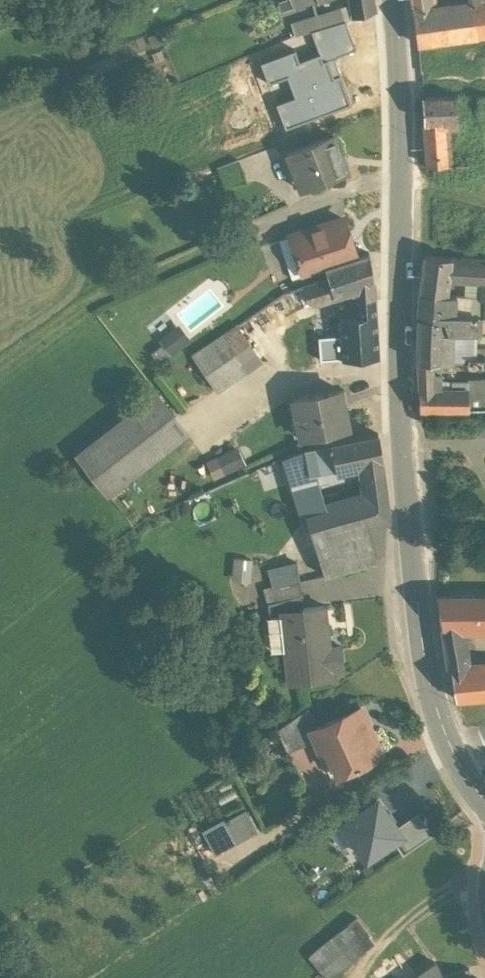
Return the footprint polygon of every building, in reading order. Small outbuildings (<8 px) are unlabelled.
[(352,5),(355,18),(375,12),(372,0),(351,0),(352,5)] [(412,0),(419,45),(484,35),(484,0),(471,2),(430,7),(429,0),(414,0),(412,0)] [(352,5),(315,15),(318,29),(346,21),(355,18),(352,5)] [(292,24),(296,37),(312,32),(318,29),(315,15),(292,24)] [(320,54),(323,62),(327,60),(356,50),(346,21),(318,29),(312,32),(320,54)] [(276,104),(285,129),(351,105),(350,103),(340,75),(334,77),(327,60),(323,62),(320,54),(299,62),(295,51),(261,64),(269,84),(287,77),(294,97),(276,104)] [(456,96),(422,97),(424,124),(445,123),(457,122),(456,96)] [(445,123),(424,124),(427,166),(447,166),(445,123)] [(333,137),(286,155),(299,189),(346,171),(333,137)] [(238,160),(215,169),(220,180),(242,172),(238,160)] [(242,172),(220,180),(224,192),(247,183),(242,172)] [(163,196),(168,220),(188,215),(183,192),(163,196)] [(343,219),(322,226),(318,224),(312,227),(310,230),(290,237),(303,275),(325,268),(324,268),(356,257),(343,219)] [(290,237),(279,240),(291,279),(303,275),(290,237)] [(356,257),(324,268),(325,268),(328,280),(334,295),(356,288),(374,282),(369,253),(356,257)] [(461,259),(424,256),(419,293),(445,295),(447,279),(475,282),(479,256),(462,255),(461,259)] [(479,256),(475,282),(484,281),(484,256),(479,256)] [(328,280),(302,288),(309,303),(334,295),(328,280)] [(374,282),(356,288),(358,316),(377,316),(374,283),(374,282)] [(419,293),(418,293),(417,318),(443,319),(443,314),(454,315),(456,296),(445,295),(419,293)] [(443,314),(443,319),(447,331),(447,333),(477,334),(484,335),(484,317),(454,315),(443,314)] [(358,316),(354,317),(339,319),(341,336),(343,358),(343,361),(379,358),(377,316),(358,316)] [(443,319),(417,318),(416,350),(442,350),(443,333),(447,331),(443,319)] [(156,334),(167,353),(190,340),(180,322),(156,334)] [(237,326),(222,336),(246,370),(260,360),(237,326)] [(459,361),(477,352),(477,334),(447,333),(447,331),(443,333),(442,362),(459,361)] [(222,336),(193,357),(215,391),(245,372),(246,370),(222,336)] [(343,358),(341,336),(321,338),(323,359),(343,358)] [(442,363),(442,350),(416,350),(416,362),(417,362),(433,362),(442,363)] [(433,362),(417,362),(418,374),(433,374),(433,362)] [(418,374),(419,409),(484,408),(484,382),(452,382),(453,390),(441,390),(441,374),(433,374),(418,374)] [(339,392),(293,401),(300,438),(347,429),(339,392)] [(186,432),(155,393),(78,455),(109,494),(186,432)] [(378,435),(330,444),(335,469),(362,464),(364,473),(384,471),(378,435)] [(330,444),(304,449),(310,474),(295,479),(301,503),(302,504),(306,518),(328,506),(319,473),(335,469),(330,444)] [(238,448),(208,463),(217,480),(246,465),(238,448)] [(304,449),(282,459),(302,523),(307,521),(302,504),(301,503),(295,479),(310,474),(304,449)] [(384,471),(364,473),(366,496),(386,491),(384,471)] [(366,496),(329,506),(328,506),(306,518),(307,521),(313,542),(366,527),(389,520),(386,491),(366,496)] [(366,527),(313,542),(324,577),(376,562),(366,527)] [(254,560),(235,558),(233,582),(251,584),(254,560)] [(264,590),(268,605),(302,595),(298,583),(277,589),(276,587),(264,590)] [(302,595),(268,605),(270,618),(281,616),(281,615),(302,612),(301,609),(303,608),(302,595)] [(455,595),(436,597),(442,636),(460,634),(460,626),(484,626),(484,595),(455,595)] [(303,608),(301,609),(302,612),(281,615),(281,616),(288,683),(329,679),(328,670),(344,668),(341,645),(329,646),(324,606),(303,608)] [(460,634),(442,636),(447,669),(451,668),(468,667),(465,653),(460,634)] [(451,668),(456,700),(484,697),(484,666),(468,667),(451,668)] [(316,726),(310,729),(315,741),(319,750),(331,745),(342,772),(355,766),(356,767),(362,765),(362,764),(381,755),(360,707),(316,726)] [(308,708),(277,730),(287,753),(315,741),(310,729),(316,726),(308,708)] [(331,745),(319,750),(331,777),(342,772),(331,745)] [(396,829),(378,803),(345,825),(367,858),(380,849),(400,835),(396,829)] [(432,836),(417,815),(396,829),(400,835),(380,849),(383,854),(394,846),(402,857),(432,836)] [(226,826),(205,835),(213,855),(234,846),(226,826)] [(357,920),(334,938),(348,956),(371,937),(357,920)] [(459,924),(461,933),(470,931),(467,922),(459,924)] [(348,956),(334,938),(309,958),(323,976),(348,956)] [(415,977),(445,977),(435,964),(415,977)] [(445,977),(471,977),(469,970),(445,977)]
